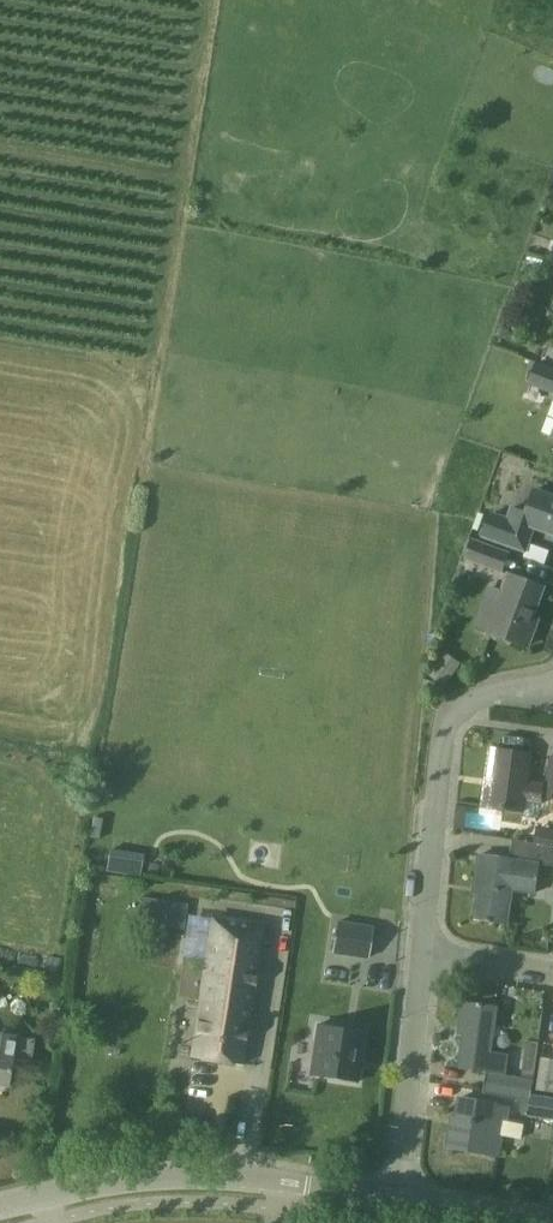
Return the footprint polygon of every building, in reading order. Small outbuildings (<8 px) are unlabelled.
[(552,395),(552,371),(537,365),(529,386),(552,395)] [(520,549),(529,525),(552,534),(552,496),(536,490),(528,513),(514,507),(509,520),(493,514),(485,536),(520,549)] [(465,560),(504,574),(512,553),(473,538),(465,560)] [(510,574),(503,595),(488,590),(475,626),(529,646),(537,626),(532,624),(545,587),(510,574)] [(542,817),(543,803),(542,803),(544,785),(529,782),(533,754),(499,750),(495,786),(487,785),(484,806),(525,811),(524,814),(542,817)] [(552,866),(552,845),(515,839),(511,859),(480,854),(476,886),(480,887),(476,918),(509,923),(514,890),(535,893),(540,864),(552,866)] [(123,870),(126,850),(93,844),(90,863),(123,870)] [(264,926),(215,918),(191,914),(184,956),(207,960),(192,1056),(243,1063),(264,926)] [(334,952),(369,958),(373,927),(339,922),(334,952)] [(462,1066),(506,1072),(508,1055),(491,1053),(498,1008),(465,1003),(462,1026),(467,1026),(462,1066)] [(318,1023),(310,1074),(350,1080),(352,1066),(360,1067),(365,1030),(318,1023)] [(35,1040),(0,1034),(0,1085),(8,1086),(12,1059),(31,1062),(35,1040)] [(531,1101),(532,1094),(540,1042),(528,1041),(523,1077),(488,1071),(485,1093),(531,1101)] [(552,1092),(552,1059),(542,1057),(537,1090),(552,1092)] [(531,1101),(529,1115),(552,1119),(552,1097),(532,1094),(531,1101)] [(503,1136),(521,1139),(524,1124),(508,1121),(510,1108),(497,1106),(497,1104),(461,1098),(456,1126),(452,1125),(448,1146),(500,1155),(503,1136)]
